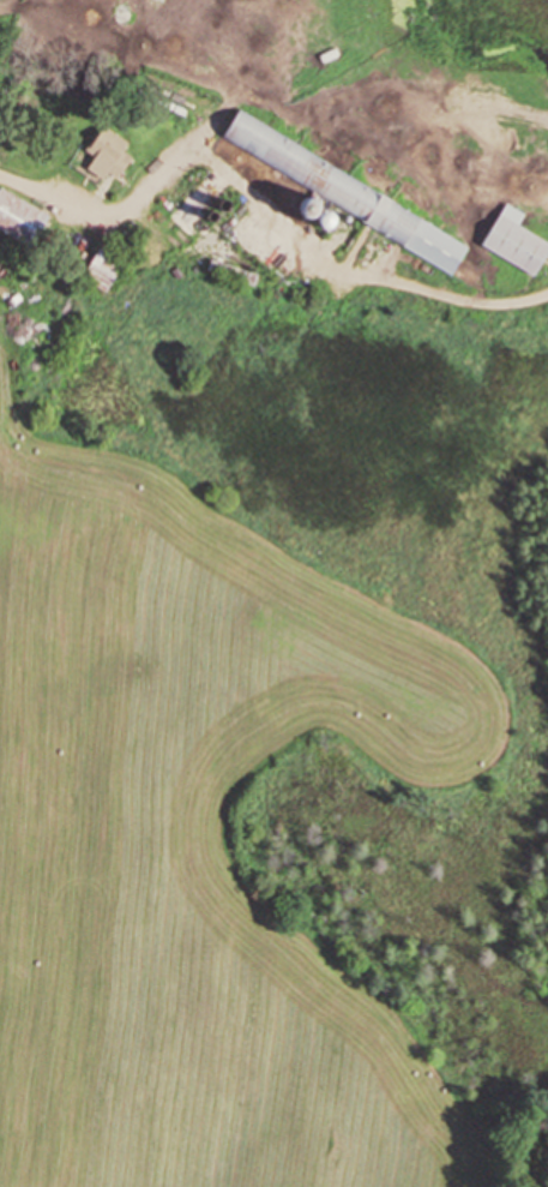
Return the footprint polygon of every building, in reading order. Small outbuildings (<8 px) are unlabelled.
[(469,242),(235,111),(219,139),(302,185),(289,209),(328,230),(339,210),(452,273),(469,242)] [(126,143),(100,123),(83,146),(110,165),(126,143)] [(0,187),(0,231),(28,247),(47,215),(0,187)] [(547,247),(547,241),(518,225),(524,213),(503,202),(480,245),(534,273),(547,247)] [(79,276),(103,291),(123,260),(99,245),(79,276)] [(258,271),(209,258),(206,271),(254,284),(258,271)]
